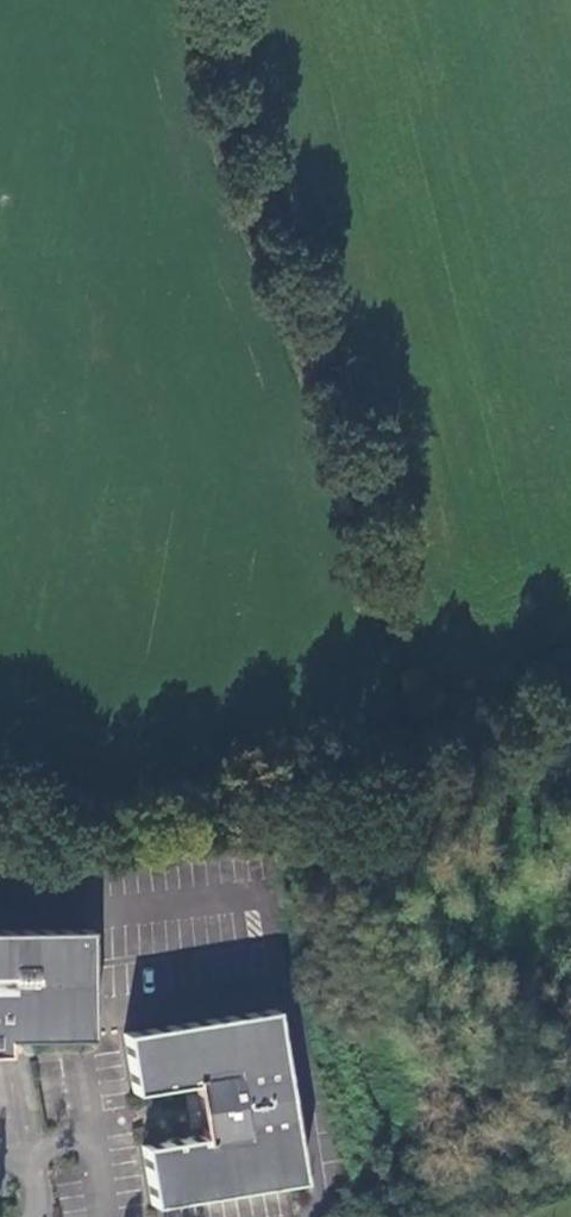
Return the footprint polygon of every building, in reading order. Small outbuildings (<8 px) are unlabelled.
[(0,919),(0,1027),(79,1027),(82,920),(0,919)] [(297,1186),(271,1010),(123,1031),(132,1095),(189,1086),(199,1143),(144,1152),(153,1207),(297,1186)]
